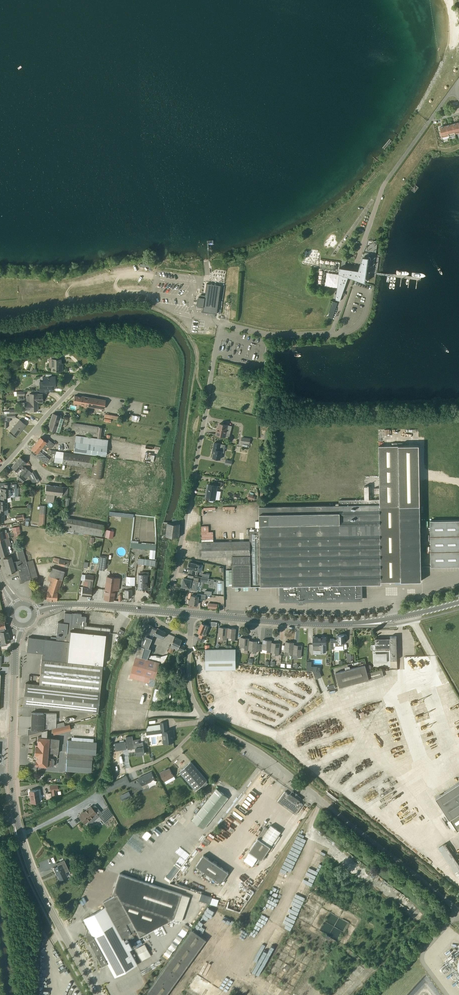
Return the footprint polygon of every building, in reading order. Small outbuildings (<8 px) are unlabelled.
[(454,135),(455,134),(452,124),(446,125),(449,136),(450,136),(450,135),(449,136),(449,134),(455,133),(455,134),(454,134),(454,135)] [(449,136),(446,125),(440,127),(441,131),(440,131),(441,135),(442,134),(442,136),(448,134),(449,136)] [(132,236),(129,222),(121,224),(122,226),(127,225),(130,237),(132,236)] [(367,271),(369,257),(363,257),(358,269),(339,267),(339,273),(340,273),(336,299),(340,301),(348,276),(365,282),(367,271)] [(203,313),(217,315),(220,287),(206,286),(205,298),(199,297),(197,308),(204,309),(203,313)] [(191,322),(190,331),(213,334),(213,328),(207,327),(208,324),(191,322)] [(51,359),(52,371),(62,371),(63,365),(61,365),(61,359),(51,359)] [(39,382),(40,391),(52,391),(52,385),(55,385),(55,377),(43,377),(43,382),(39,382)] [(30,402),(38,402),(43,402),(42,394),(37,394),(30,394),(30,402)] [(82,395),(82,396),(81,397),(74,396),(73,402),(80,403),(80,405),(104,409),(106,400),(82,395)] [(38,402),(30,402),(25,402),(25,410),(30,410),(30,411),(38,411),(38,402)] [(16,413),(5,413),(4,427),(7,427),(7,417),(16,417),(16,413)] [(61,416),(53,413),(48,429),(59,432),(62,422),(64,418),(60,417),(61,416)] [(17,436),(26,425),(19,420),(11,431),(17,436)] [(101,437),(102,427),(73,423),(71,433),(101,437)] [(228,425),(220,423),(219,428),(217,428),(216,434),(225,436),(227,429),(231,430),(232,425),(228,425)] [(73,452),(106,456),(108,439),(76,435),(73,452)] [(36,442),(42,447),(45,450),(48,447),(50,449),(54,443),(50,440),(48,443),(40,437),(36,442)] [(38,454),(36,456),(45,464),(49,459),(39,450),(42,447),(36,442),(31,448),(38,454)] [(226,445),(214,442),(213,449),(214,449),(213,458),(220,459),(222,451),(224,451),(226,445)] [(374,493),(379,493),(380,499),(369,499),(368,487),(364,487),(364,501),(338,501),(338,506),(259,507),(260,531),(249,531),(250,541),(202,542),(202,557),(232,556),(233,587),(281,586),(281,601),(361,599),(360,584),(381,584),(381,581),(421,581),(420,507),(419,445),(378,446),(379,488),(374,488),(374,493)] [(62,463),(63,463),(92,467),(93,456),(65,452),(64,452),(63,458),(62,463)] [(20,457),(16,461),(29,474),(30,473),(29,471),(28,470),(29,470),(25,466),(24,467),(23,466),(22,466),(26,462),(20,457)] [(94,457),(91,477),(102,478),(104,459),(94,457)] [(29,474),(16,461),(11,467),(16,471),(20,468),(22,469),(19,472),(25,478),(29,474)] [(1,497),(8,497),(8,496),(10,496),(10,492),(15,492),(15,488),(16,488),(16,484),(10,484),(4,484),(4,488),(1,488),(1,497)] [(63,495),(64,487),(46,484),(45,493),(46,493),(45,502),(53,502),(54,494),(63,495)] [(217,486),(209,484),(207,493),(206,493),(205,497),(215,499),(217,486)] [(65,517),(62,529),(102,536),(104,524),(65,517)] [(458,566),(458,520),(430,520),(431,567),(458,566)] [(172,523),(171,522),(167,522),(166,536),(179,537),(180,523),(172,523)] [(208,525),(201,526),(201,539),(213,539),(213,531),(209,531),(208,525)] [(106,529),(105,537),(113,538),(114,531),(106,529)] [(7,546),(6,544),(8,543),(9,544),(11,543),(9,537),(3,539),(3,538),(0,539),(0,556),(9,554),(7,546)] [(26,562),(22,550),(17,551),(20,561),(13,563),(11,556),(3,558),(4,558),(6,567),(6,568),(8,573),(11,572),(15,571),(18,570),(22,580),(24,581),(24,582),(24,581),(31,579),(26,562)] [(104,570),(106,557),(103,557),(100,556),(98,569),(104,570)] [(26,562),(31,579),(38,577),(33,560),(26,562)] [(197,567),(198,564),(189,562),(188,568),(190,569),(189,573),(197,574),(199,568),(197,567)] [(46,600),(57,600),(57,592),(63,576),(65,571),(52,567),(49,575),(50,575),(48,581),(50,582),(46,591),(46,600)] [(81,595),(91,596),(93,582),(94,575),(85,574),(84,581),(88,581),(87,587),(88,587),(88,588),(82,587),(81,595)] [(147,574),(138,574),(138,589),(146,589),(146,584),(147,584),(147,574)] [(126,585),(135,585),(135,576),(126,576),(126,585)] [(104,599),(113,600),(114,589),(117,589),(118,577),(112,577),(112,578),(106,577),(104,599)] [(192,580),(189,579),(184,578),(183,583),(181,582),(180,586),(190,588),(189,589),(196,590),(199,578),(193,577),(192,580)] [(125,597),(132,597),(132,589),(129,589),(129,586),(122,586),(122,589),(123,589),(123,592),(125,592),(125,597)] [(197,596),(196,596),(191,595),(190,600),(189,599),(188,603),(192,604),(194,605),(194,604),(198,604),(198,599),(205,600),(206,595),(204,595),(197,594),(197,596)] [(81,616),(81,613),(75,612),(74,614),(72,614),(72,613),(65,612),(64,622),(58,622),(56,637),(58,637),(58,640),(57,640),(56,640),(55,640),(28,637),(27,651),(42,653),(39,684),(26,683),(23,705),(98,712),(106,634),(106,632),(110,633),(110,628),(101,627),(84,625),(85,622),(86,622),(86,616),(81,616)] [(205,639),(210,626),(202,622),(198,632),(200,633),(199,636),(205,639)] [(147,626),(139,645),(145,646),(149,647),(152,639),(150,638),(151,635),(154,636),(155,634),(163,638),(165,632),(166,632),(157,628),(157,629),(153,627),(153,626),(148,624),(147,626)] [(227,637),(228,628),(219,627),(218,637),(223,637),(222,640),(226,640),(227,637)] [(228,628),(227,637),(231,638),(231,640),(235,641),(236,628),(228,628)] [(10,641),(8,629),(0,631),(0,636),(1,642),(0,642),(0,646),(7,644),(7,642),(10,641)] [(337,637),(337,643),(335,642),(335,650),(343,649),(343,643),(343,642),(345,642),(344,635),(337,635),(337,637)] [(174,648),(175,649),(175,648),(179,650),(179,649),(183,651),(185,646),(180,644),(182,640),(175,636),(171,647),(174,648)] [(390,639),(389,639),(376,640),(375,640),(375,649),(390,649),(391,660),(397,660),(397,636),(390,636),(390,639)] [(248,650),(249,640),(249,638),(241,637),(239,647),(244,648),(244,650),(248,650)] [(326,644),(326,637),(313,637),(313,644),(313,650),(321,650),(321,652),(326,652),(326,644)] [(271,652),(272,642),(272,640),(263,639),(262,649),(267,649),(267,652),(271,652)] [(257,641),(249,640),(248,650),(253,650),(253,652),(257,653),(257,641)] [(272,642),(271,652),(275,653),(275,654),(279,655),(280,643),(272,642)] [(293,654),(294,645),(294,642),(285,642),(284,651),(289,652),(289,654),(293,654)] [(156,678),(160,662),(142,657),(145,646),(139,645),(138,644),(131,672),(156,678)] [(294,645),(293,654),(297,655),(297,657),(301,657),(302,645),(294,645)] [(206,669),(236,669),(236,649),(205,649),(206,669)] [(387,662),(387,653),(374,653),(374,662),(387,662)] [(384,676),(382,669),(367,673),(365,665),(336,673),(340,687),(369,679),(369,680),(384,676)] [(28,728),(28,734),(42,731),(42,730),(47,729),(56,727),(65,725),(64,722),(56,724),(56,713),(31,712),(31,728),(28,728)] [(56,727),(47,729),(47,730),(52,728),(53,734),(71,730),(70,725),(69,724),(67,724),(65,725),(56,727)] [(172,734),(174,734),(173,730),(167,731),(167,726),(161,727),(161,729),(150,730),(151,735),(164,733),(165,743),(173,742),(172,734)] [(47,732),(47,730),(47,729),(42,730),(42,731),(41,737),(38,737),(37,744),(35,744),(34,755),(36,755),(36,760),(34,761),(34,763),(35,764),(36,764),(36,765),(48,766),(48,764),(54,765),(54,759),(49,759),(49,757),(48,757),(49,752),(58,753),(59,747),(59,738),(47,737),(47,732)] [(135,748),(136,755),(145,753),(143,742),(134,744),(133,742),(132,736),(126,737),(128,749),(135,748)] [(96,754),(97,741),(68,740),(66,771),(92,772),(93,754),(96,754)] [(127,749),(126,741),(115,743),(116,750),(127,749)] [(191,762),(179,771),(196,790),(207,780),(191,762)] [(166,784),(175,779),(169,768),(164,771),(164,770),(160,772),(166,784)] [(155,779),(152,772),(138,778),(143,787),(148,784),(147,783),(155,779)] [(435,797),(449,818),(458,831),(458,830),(458,782),(435,797)] [(55,790),(58,789),(57,784),(50,786),(51,791),(52,790),(53,796),(56,795),(55,790)] [(205,829),(228,797),(218,788),(193,820),(205,829)] [(30,795),(31,803),(40,801),(38,789),(30,790),(31,795),(30,795)] [(122,801),(132,796),(129,791),(120,796),(122,801)] [(299,802),(301,798),(292,792),(290,795),(289,794),(285,791),(278,801),(296,814),(303,804),(299,802)] [(92,808),(91,806),(86,811),(84,812),(83,811),(80,814),(81,815),(79,816),(85,823),(88,821),(90,824),(94,821),(91,817),(96,813),(98,815),(101,812),(102,812),(95,805),(92,808)] [(102,812),(101,812),(108,821),(114,816),(111,812),(108,806),(102,812)] [(298,824),(292,822),(289,832),(295,834),(298,824)] [(265,827),(249,851),(262,859),(280,832),(271,825),(268,829),(265,827)] [(454,874),(458,871),(458,865),(446,843),(439,847),(454,874)] [(252,865),(257,858),(249,853),(244,860),(252,865)] [(228,872),(210,860),(203,855),(196,865),(221,883),(228,872)] [(60,879),(67,876),(62,864),(54,868),(56,874),(57,873),(60,879)] [(141,936),(173,919),(182,894),(120,873),(113,893),(114,895),(103,901),(106,907),(84,919),(89,928),(89,929),(88,929),(86,934),(87,934),(88,936),(87,936),(103,966),(108,963),(115,976),(138,964),(125,940),(133,936),(132,934),(138,931),(141,936)] [(204,894),(202,902),(209,903),(215,905),(216,900),(211,899),(214,890),(211,889),(210,895),(204,894)] [(206,939),(192,929),(145,994),(166,994),(206,939)] [(178,935),(173,940),(178,943),(182,939),(178,935)] [(136,948),(142,960),(151,956),(145,944),(136,948)] [(197,974),(189,986),(201,994),(219,994),(222,991),(197,974)]
